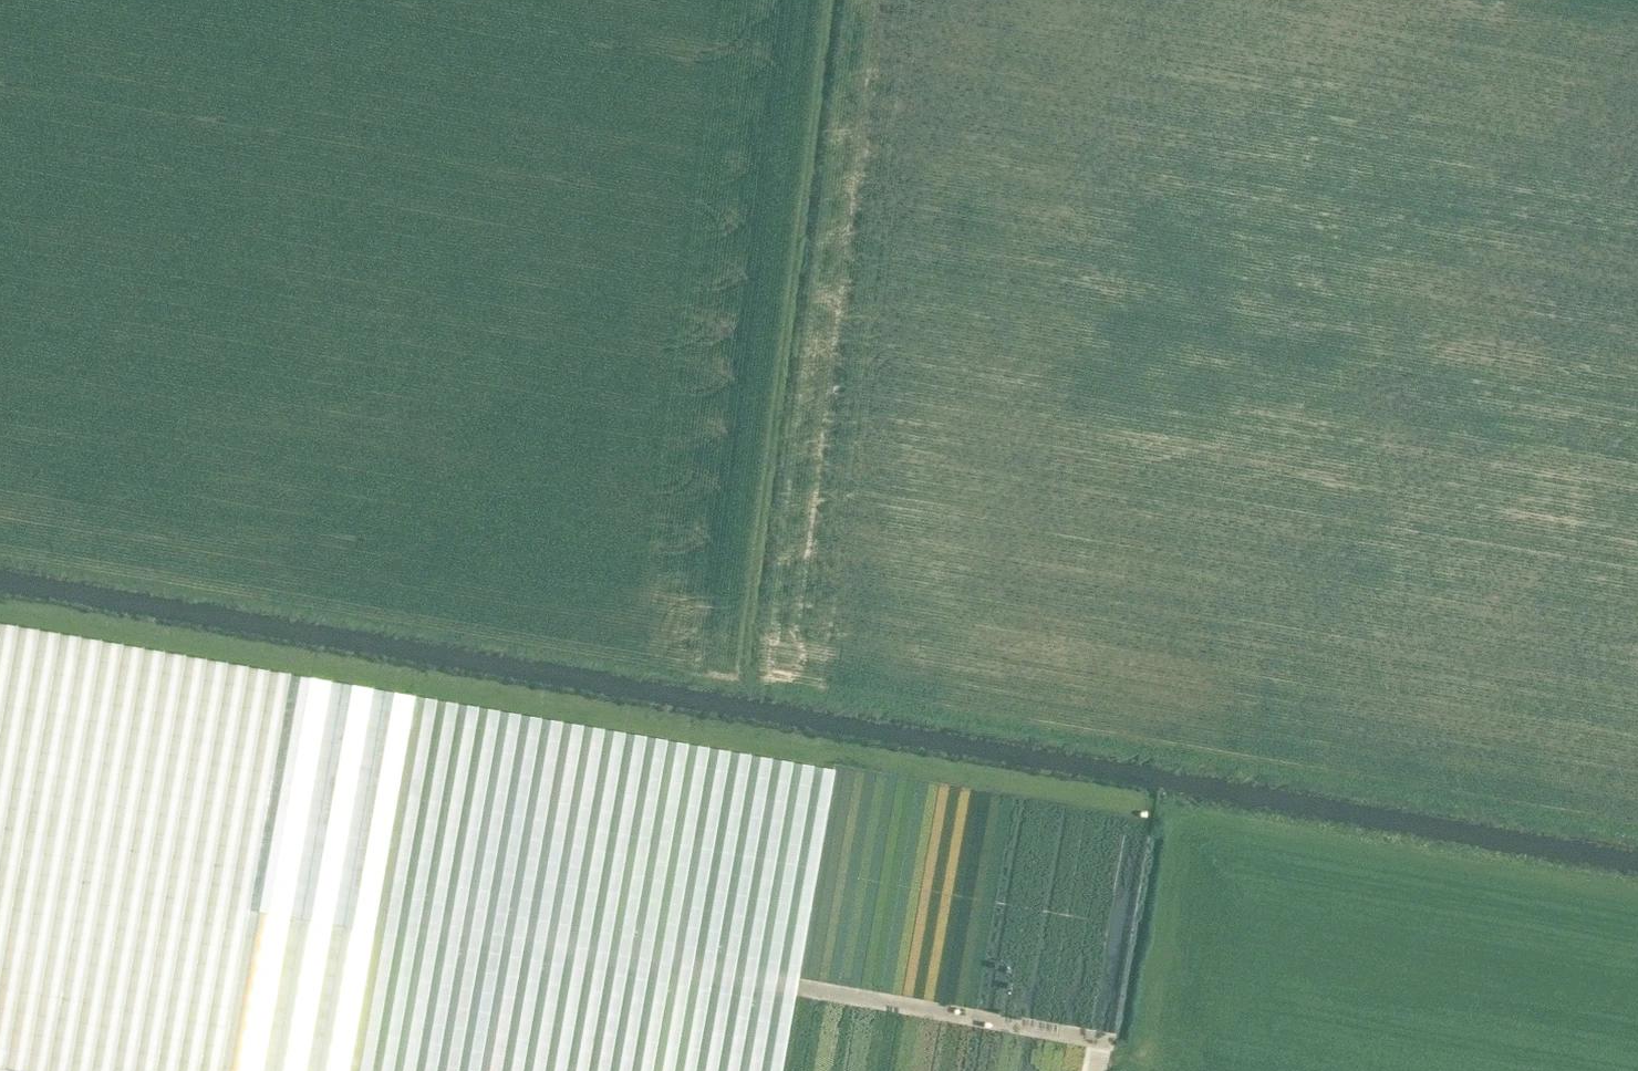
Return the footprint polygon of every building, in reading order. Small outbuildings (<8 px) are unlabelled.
[(833,769),(0,623),(0,1067),(22,1070),(779,1070),(833,769)]
